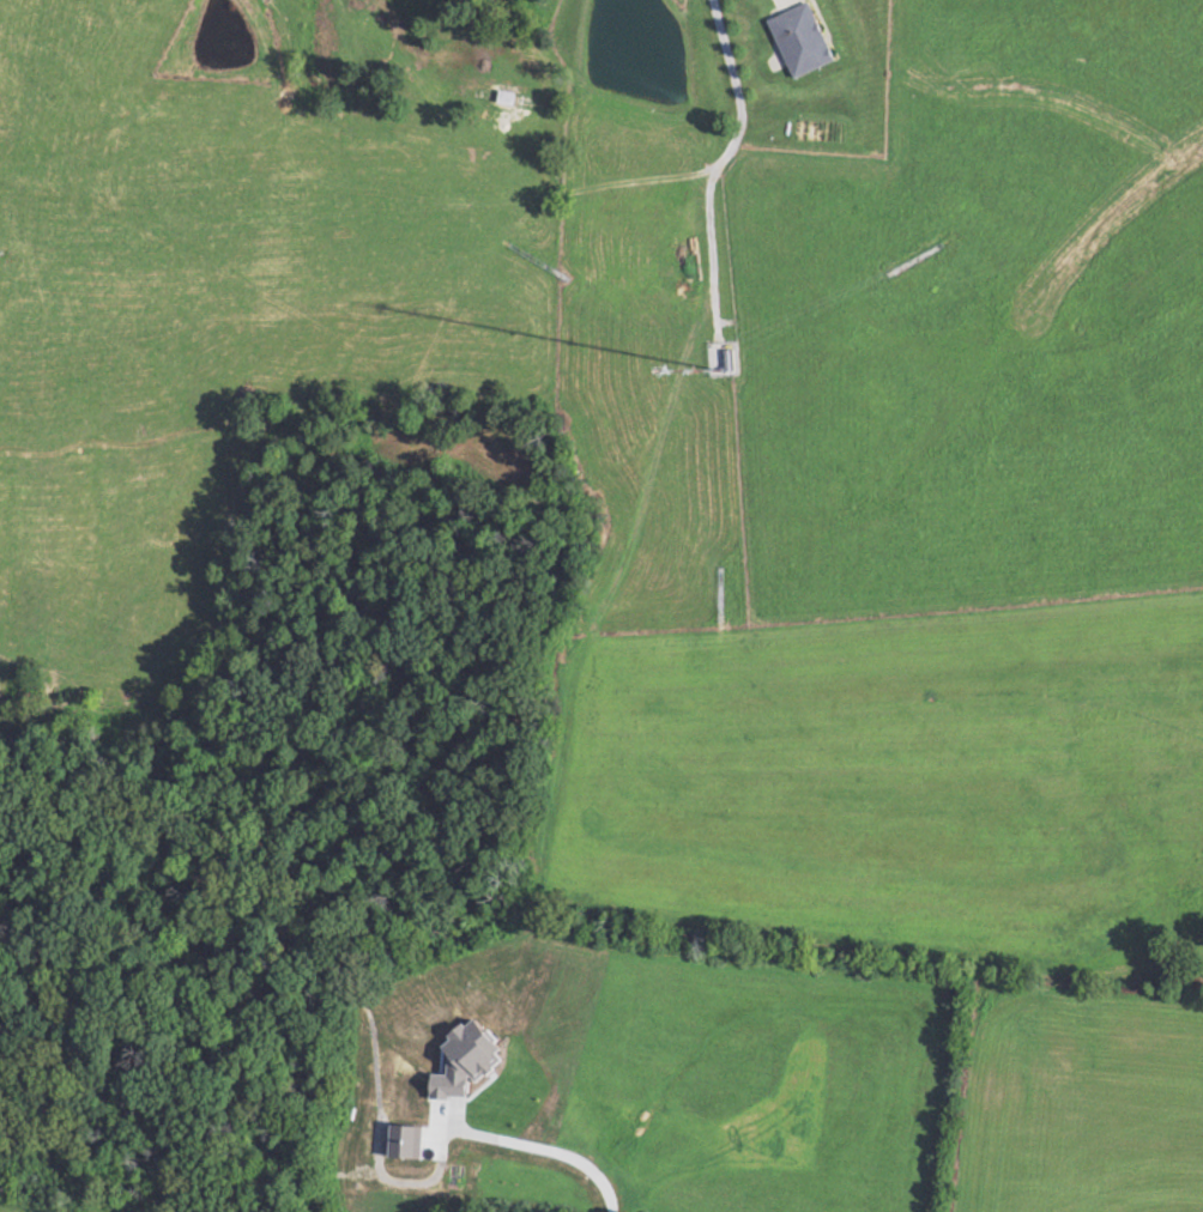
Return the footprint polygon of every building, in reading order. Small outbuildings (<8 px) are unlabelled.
[(837,62),(814,2),(772,18),(794,77),(837,62)] [(515,105),(517,92),(500,90),(499,103),(515,105)]
